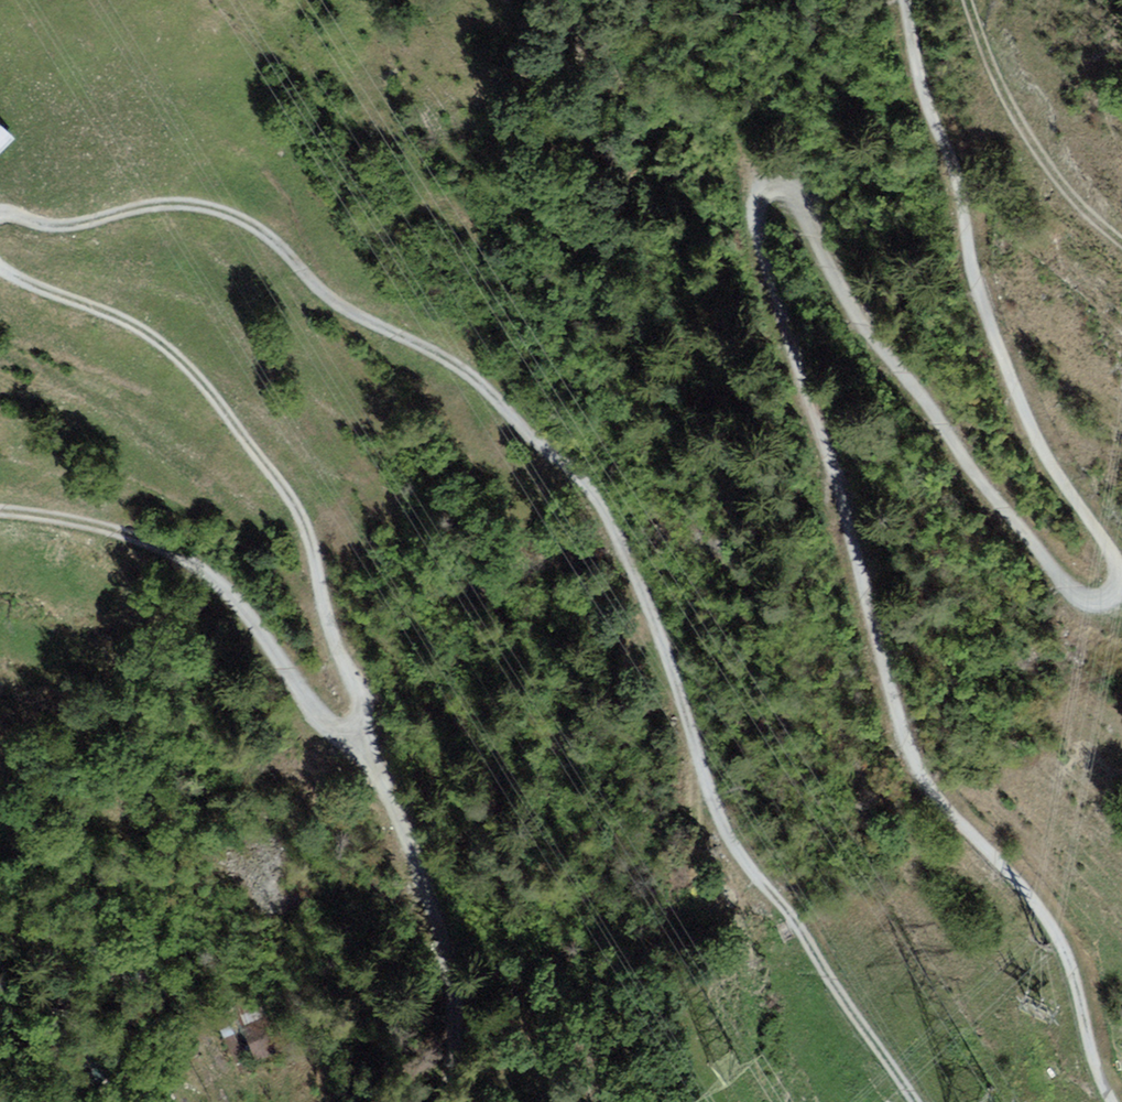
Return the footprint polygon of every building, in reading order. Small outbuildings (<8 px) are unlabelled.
[(258,997),(237,1006),(260,1056),(283,1046),(258,997)]
